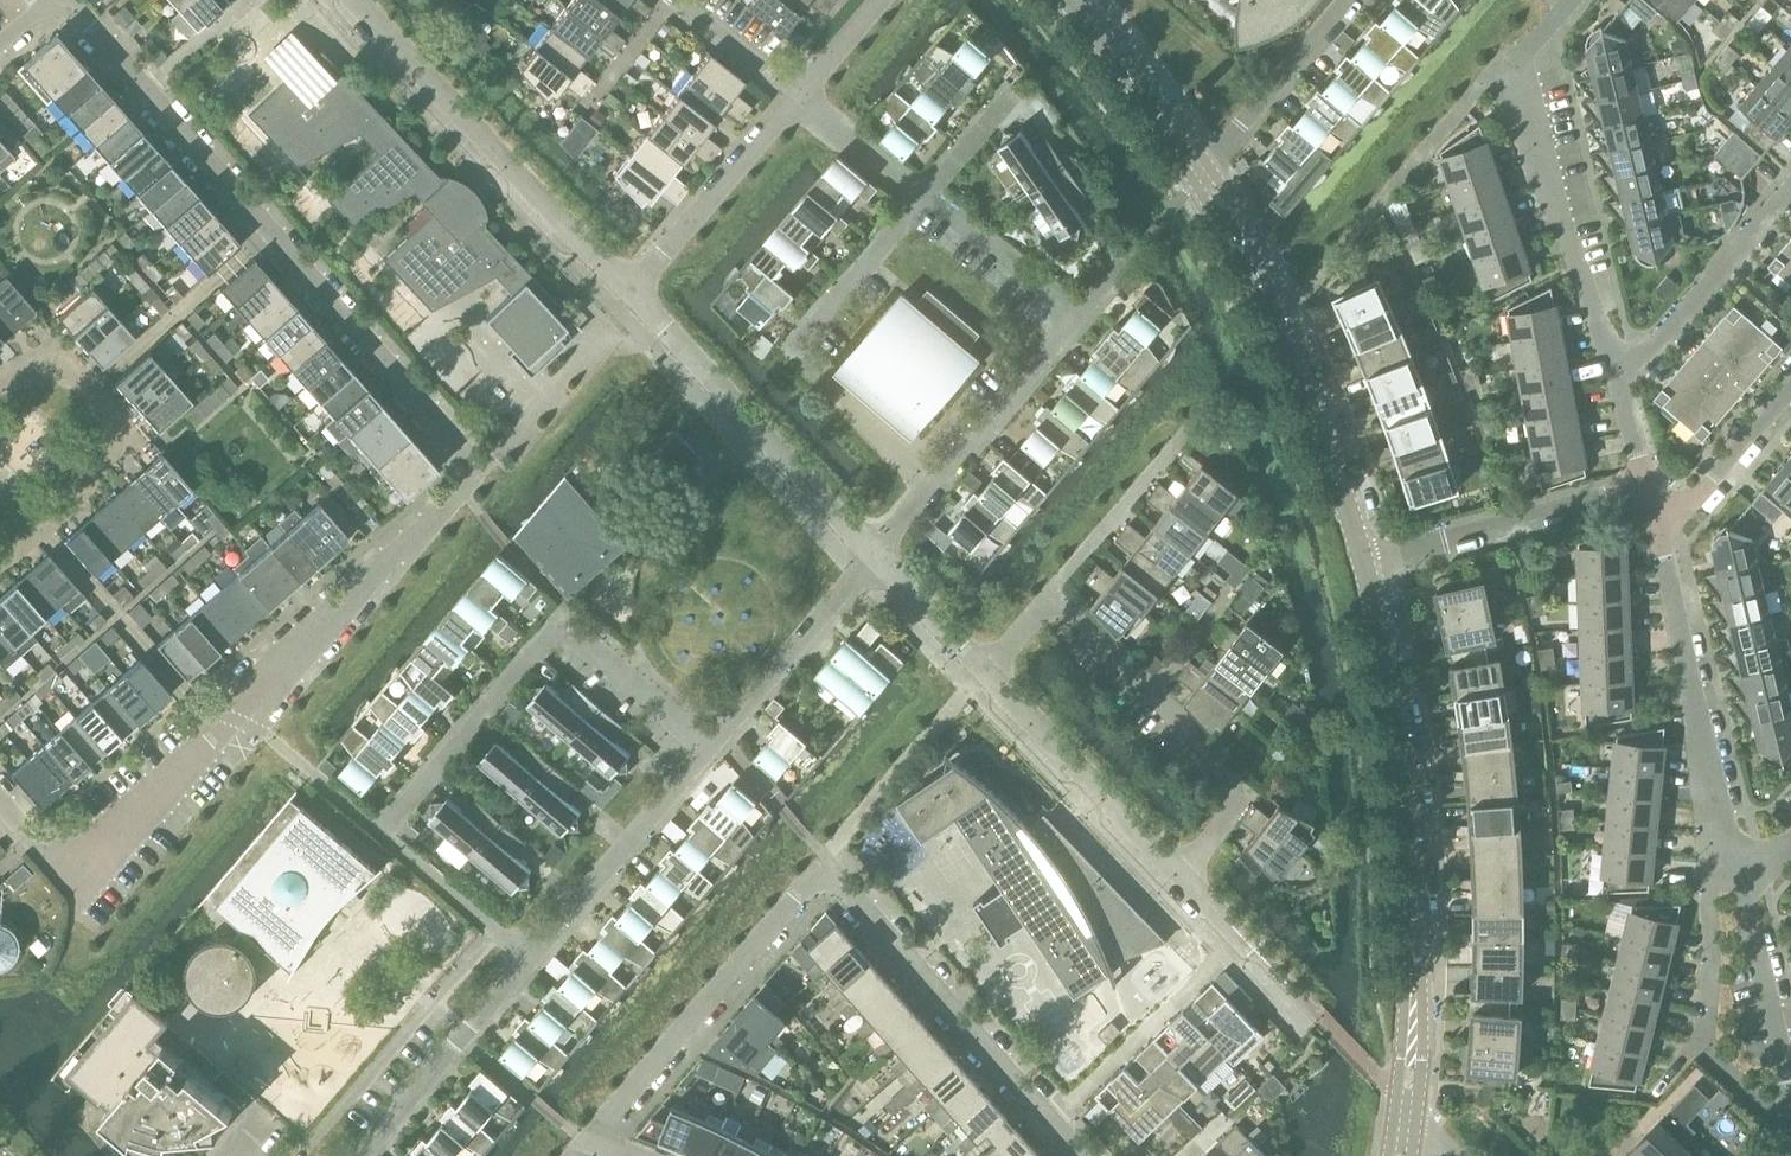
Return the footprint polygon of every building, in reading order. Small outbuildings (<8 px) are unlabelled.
[(179,11),(191,0),(169,0),(179,11)] [(228,0),(191,0),(179,11),(170,18),(188,38),(229,1),(228,0)] [(566,7),(602,35),(619,48),(626,40),(609,27),(617,15),(598,0),(571,0),(566,7)] [(617,15),(627,3),(644,16),(651,8),(641,0),(598,0),(617,15)] [(798,13),(782,0),(750,0),(745,6),(781,34),(798,47),(805,38),(789,25),(798,13)] [(798,13),(807,2),(823,15),(830,6),(822,0),(782,0),(798,13)] [(1238,2),(1237,16),(1237,30),(1238,44),(1250,42),(1262,38),(1273,34),(1284,28),(1293,22),(1302,15),(1310,7),(1317,0),(1239,0),(1238,2)] [(1381,23),(1380,24),(1403,43),(1404,42),(1418,27),(1437,37),(1449,23),(1421,0),(1399,0),(1381,23)] [(1449,23),(1462,9),(1455,0),(1421,0),(1449,23)] [(1658,12),(1644,0),(1629,0),(1626,4),(1648,23),(1658,12)] [(1678,19),(1694,0),(1655,0),(1678,19)] [(122,26),(133,16),(124,5),(112,15),(122,26)] [(1762,6),(1754,16),(1764,25),(1773,15),(1762,6)] [(566,7),(550,28),(586,56),(595,44),(612,57),(619,48),(602,35),(566,7)] [(1721,21),(1731,30),(1740,20),(1729,11),(1721,21)] [(1756,35),(1764,25),(1754,16),(1745,26),(1756,35)] [(142,26),(135,19),(124,28),(131,36),(142,26)] [(1380,24),(1381,23),(1377,19),(1366,31),(1371,34),(1352,57),(1351,58),(1374,77),(1375,76),(1388,61),(1408,72),(1421,57),(1404,42),(1403,43),(1380,24)] [(1723,40),(1731,30),(1721,21),(1712,31),(1723,40)] [(664,23),(657,31),(663,36),(669,27),(664,23)] [(1586,49),(1592,74),(1592,76),(1632,66),(1642,64),(1636,38),(1626,40),(1603,30),(1602,30),(1601,27),(1596,28),(1594,30),(1591,32),(1589,36),(1587,41),(1587,43),(1587,48),(1586,49)] [(550,28),(534,47),(571,76),(587,89),(594,80),(577,67),(586,56),(550,28)] [(1336,41),(1335,42),(1346,50),(1354,40),(1344,31),(1336,41)] [(435,173),(409,146),(396,131),(395,130),(389,116),(384,118),(364,97),(367,94),(343,68),(340,71),(321,51),(316,56),(314,58),(292,35),(292,34),(265,59),(266,59),(286,80),(248,115),(277,146),(296,166),(359,134),(378,154),(328,200),(351,225),(414,192),(433,212),(383,259),(431,310),(494,276),(506,288),(511,293),(485,319),(513,348),(509,353),(531,376),(566,343),(555,333),(560,328),(572,317),(485,226),(485,220),(484,215),(482,207),(478,198),(471,190),(461,183),(453,179),(446,177),(438,176),(435,173)] [(17,70),(31,86),(70,51),(56,35),(17,70)] [(993,55),(970,35),(955,51),(936,41),(923,55),(940,69),(968,92),(977,81),(973,77),(978,72),(993,55)] [(996,35),(985,47),(993,53),(1002,42),(996,35)] [(1685,39),(1672,42),(1675,56),(1678,56),(1688,53),(1685,39)] [(1011,68),(1018,60),(1003,42),(996,51),(1011,68)] [(1729,45),(1720,55),(1731,64),(1739,54),(1729,45)] [(157,46),(147,54),(153,61),(157,66),(167,57),(157,46)] [(580,97),(587,89),(571,76),(534,47),(519,68),(545,98),(549,103),(554,96),(564,84),(580,97)] [(1790,47),(1773,66),(1790,82),(1790,48),(1790,47)] [(85,68),(70,51),(31,86),(46,103),(52,98),(51,97),(85,68)] [(641,53),(634,61),(644,68),(650,60),(641,53)] [(709,53),(692,74),(728,102),(745,115),(752,107),(735,94),(745,81),(733,72),(709,53)] [(1342,69),(1323,90),(1322,91),(1345,111),(1346,110),(1359,95),(1379,106),(1392,91),(1375,76),(1374,77),(1351,58),(1352,57),(1348,53),(1337,65),(1342,69)] [(912,102),(935,122),(948,107),(953,101),(957,105),(968,92),(940,69),(923,55),(911,69),(925,87),(912,102)] [(1722,74),(1731,64),(1720,55),(1711,65),(1722,74)] [(1576,77),(1593,100),(1594,102),(1638,91),(1632,66),(1592,76),(1592,74),(1578,77),(1576,77)] [(1773,66),(1756,86),(1790,115),(1790,82),(1773,66)] [(629,67),(619,80),(630,87),(640,74),(629,67)] [(1681,70),(1684,80),(1696,77),(1694,67),(1681,70)] [(86,69),(85,68),(51,97),(52,98),(65,113),(99,84),(86,69)] [(677,94),(713,122),(722,111),(739,123),(745,115),(728,102),(692,74),(677,94)] [(1686,90),(1699,87),(1696,77),(1684,80),(1686,90)] [(1205,83),(1200,84),(1196,86),(1195,90),(1195,94),(1198,98),(1203,99),(1207,98),(1210,94),(1210,90),(1208,86),(1205,83)] [(113,99),(99,84),(65,113),(79,129),(113,99)] [(1312,103),(1294,125),(1293,126),(1317,145),(1330,129),(1350,140),(1363,125),(1346,110),(1345,111),(1322,91),(1323,90),(1319,86),(1308,100),(1312,103)] [(1790,122),(1790,115),(1756,86),(1739,106),(1753,119),(1743,130),(1766,150),(1790,122)] [(881,138),(904,158),(919,141),(924,135),(928,139),(939,126),(934,122),(935,122),(912,102),(911,103),(895,89),(883,103),(882,104),(896,121),(881,138)] [(1644,116),(1638,91),(1594,102),(1593,100),(1583,101),(1582,103),(1599,125),(1599,126),(1644,116)] [(15,126),(26,116),(5,92),(0,96),(0,108),(15,126)] [(621,102),(609,92),(603,101),(615,110),(621,102)] [(677,94),(661,114),(697,142),(714,155),(720,147),(704,134),(713,122),(677,94)] [(127,115),(113,99),(79,129),(93,145),(127,115)] [(1715,115),(1706,108),(1698,118),(1697,118),(1694,122),(1701,129),(1705,124),(1706,125),(1715,115)] [(587,121),(596,128),(605,116),(596,109),(587,121)] [(661,114),(645,135),(681,163),(691,151),(707,163),(714,155),(697,142),(661,114)] [(1654,114),(1644,116),(1599,126),(1599,125),(1589,126),(1588,127),(1605,150),(1606,151),(1650,141),(1660,138),(1654,114)] [(141,131),(127,115),(93,145),(107,161),(141,131)] [(34,124),(26,116),(15,126),(22,134),(34,124)] [(580,116),(566,134),(559,143),(575,159),(598,129),(596,128),(587,121),(580,116)] [(1293,126),(1294,125),(1290,121),(1279,133),(1283,137),(1264,160),(1290,182),(1274,201),(1288,213),(1306,191),(1300,186),(1303,184),(1317,174),(1319,176),(1334,159),(1317,145),(1293,126)] [(0,125),(0,140),(10,131),(3,123),(0,125)] [(1480,124),(1449,146),(1440,151),(1442,156),(1450,183),(1495,168),(1487,146),(1480,124)] [(15,158),(7,148),(18,139),(10,131),(0,140),(0,171),(15,158)] [(107,161),(122,177),(155,148),(141,131),(107,161)] [(1001,145),(998,147),(1030,192),(1053,176),(1067,167),(1047,138),(1033,148),(1021,131),(1018,133),(1004,131),(1001,145)] [(1762,156),(1750,146),(1734,132),(1723,144),(1752,168),(1762,156)] [(672,174),(681,163),(645,135),(630,154),(666,182),(682,195),(688,187),(672,174)] [(49,148),(39,137),(31,144),(41,155),(49,148)] [(1594,152),(1611,175),(1612,176),(1656,165),(1650,141),(1606,151),(1605,150),(1595,152),(1595,151),(1594,152)] [(1743,179),(1752,168),(1723,144),(1714,154),(1743,179)] [(155,148),(122,177),(136,193),(170,164),(155,148)] [(675,204),(682,195),(666,182),(630,154),(613,175),(640,205),(645,200),(649,203),(659,191),(675,204)] [(839,155),(838,155),(823,173),(808,191),(809,191),(831,210),(833,209),(845,194),(852,200),(859,193),(868,200),(878,189),(869,181),(839,155)] [(184,180),(170,164),(136,193),(150,209),(184,180)] [(1662,190),(1656,165),(1612,176),(1611,175),(1601,176),(1599,177),(1617,200),(1618,200),(1662,190)] [(1053,176),(1030,192),(1061,238),(1064,236),(1078,238),(1081,224),(1084,222),(1073,205),(1087,195),(1067,167),(1053,176)] [(1504,193),(1495,168),(1450,183),(1459,208),(1504,193)] [(184,180),(150,209),(164,226),(198,196),(184,180)] [(1625,227),(1628,227),(1627,224),(1668,214),(1662,190),(1618,200),(1617,200),(1607,201),(1605,202),(1625,227)] [(793,207),(779,225),(780,226),(802,244),(803,243),(816,228),(823,234),(829,227),(839,235),(849,223),(840,215),(833,209),(831,210),(809,191),(808,191),(793,207)] [(1459,208),(1468,234),(1512,219),(1504,193),(1459,208)] [(164,226),(178,242),(212,212),(198,196),(164,226)] [(1720,202),(1722,211),(1736,207),(1734,199),(1720,202)] [(1736,207),(1722,211),(1727,232),(1732,226),(1736,222),(1741,211),(1736,209),(1736,207)] [(1275,227),(1284,216),(1277,210),(1267,220),(1275,227)] [(226,228),(212,212),(178,242),(192,257),(226,228)] [(1668,215),(1668,214),(1627,224),(1628,227),(1634,252),(1636,253),(1637,257),(1639,259),(1642,263),(1646,265),(1650,265),(1654,266),(1658,265),(1657,262),(1674,242),(1674,241),(1684,234),(1679,212),(1668,215)] [(1414,224),(1409,214),(1395,221),(1400,230),(1414,224)] [(1521,245),(1512,219),(1468,234),(1476,260),(1521,245)] [(779,225),(764,242),(750,259),(766,273),(773,279),(775,277),(787,262),(794,268),(800,261),(810,269),(820,257),(810,249),(803,243),(802,244),(780,226),(779,225)] [(240,243),(226,228),(192,257),(206,273),(205,274),(207,275),(241,244),(240,243)] [(117,238),(127,250),(135,243),(125,231),(117,238)] [(1407,246),(1412,254),(1425,248),(1421,239),(1407,246)] [(1768,266),(1790,285),(1790,239),(1768,266)] [(122,254),(112,243),(103,250),(113,262),(122,254)] [(1521,245),(1476,260),(1485,286),(1491,301),(1504,294),(1524,284),(1531,280),(1533,280),(1521,245)] [(1430,257),(1425,248),(1412,254),(1416,264),(1430,257)] [(95,258),(105,269),(113,262),(103,250),(95,258)] [(135,259),(145,270),(153,263),(143,252),(135,259)] [(97,276),(105,269),(95,258),(87,265),(97,276)] [(221,289),(235,304),(268,276),(254,261),(255,260),(254,258),(218,289),(219,290),(221,289)] [(750,259),(738,272),(752,289),(738,305),(761,326),(778,306),(780,303),(785,307),(795,294),(775,277),(773,279),(766,273),(750,259)] [(163,275),(153,263),(145,270),(155,281),(163,275)] [(122,271),(132,282),(140,275),(130,264),(122,271)] [(79,272),(89,283),(97,276),(87,265),(79,272)] [(81,290),(89,283),(79,272),(71,279),(81,290)] [(1331,288),(1346,322),(1389,302),(1379,278),(1369,283),(1365,273),(1331,288)] [(140,275),(132,282),(142,293),(149,286),(140,275)] [(282,292),(268,276),(235,304),(250,321),(282,292)] [(0,282),(0,304),(19,325),(36,311),(6,277),(0,282)] [(172,285),(164,292),(174,303),(182,296),(172,285)] [(1509,313),(1514,340),(1561,332),(1555,305),(1552,286),(1536,294),(1530,297),(1511,306),(1508,308),(1509,313)] [(58,317),(73,334),(106,305),(91,288),(58,317)] [(839,367),(838,368),(846,374),(909,428),(916,434),(916,433),(919,430),(931,417),(942,405),(980,360),(967,349),(981,333),(928,289),(915,304),(902,293),(864,339),(853,351),(842,364),(839,367)] [(1105,337),(1149,375),(1161,361),(1148,343),(1162,326),(1164,327),(1174,316),(1146,293),(1146,292),(1145,291),(1134,303),(1139,307),(1120,329),(1115,326),(1105,337)] [(296,308),(282,292),(250,321),(264,337),(296,308)] [(168,308),(159,297),(151,304),(161,315),(168,308)] [(1394,312),(1389,302),(1346,322),(1349,327),(1357,347),(1401,329),(1394,312)] [(2,340),(19,325),(0,304),(0,337),(2,340)] [(120,320),(106,305),(73,334),(87,350),(120,321),(120,320)] [(1734,305),(1694,351),(1719,372),(1758,326),(1734,305)] [(264,337),(278,353),(310,324),(296,308),(264,337)] [(1635,318),(1638,322),(1643,322),(1647,319),(1648,314),(1645,310),(1640,310),(1636,313),(1635,318)] [(204,322),(194,311),(186,318),(196,329),(204,322)] [(120,321),(87,350),(100,365),(99,366),(101,368),(136,337),(134,335),(134,336),(120,321)] [(191,334),(181,323),(173,330),(183,341),(191,334)] [(324,340),(310,324),(278,353),(292,368),(324,340)] [(1783,347),(1758,326),(1719,372),(1743,393),(1783,347)] [(1357,347),(1368,372),(1411,355),(1401,329),(1357,347)] [(1565,358),(1561,332),(1514,340),(1519,367),(1565,358)] [(215,350),(223,344),(214,333),(206,339),(215,350)] [(752,347),(763,358),(775,344),(762,334),(752,347)] [(1104,395),(1104,394),(1118,378),(1137,389),(1149,375),(1105,337),(1095,349),(1100,353),(1081,375),(1104,395)] [(292,368),(306,384),(338,356),(324,340),(292,368)] [(210,355),(200,344),(192,351),(202,362),(210,355)] [(215,350),(225,362),(233,355),(223,344),(215,350)] [(115,383),(129,398),(162,369),(149,353),(150,353),(148,351),(113,382),(114,383),(115,383)] [(1678,419),(1719,372),(1694,351),(1654,398),(1678,419)] [(220,367),(210,355),(202,362),(212,373),(220,367)] [(1422,381),(1411,355),(1368,372),(1370,377),(1378,398),(1422,381)] [(305,385),(319,401),(352,372),(338,356),(306,384),(305,385)] [(1570,385),(1565,358),(1519,367),(1524,394),(1570,385)] [(251,375),(241,364),(234,371),(243,382),(251,375)] [(1461,370),(1464,380),(1479,375),(1475,365),(1461,370)] [(176,384),(162,369),(129,398),(143,414),(177,385),(176,384)] [(260,370),(251,378),(259,387),(268,379),(260,370)] [(1074,429),(1075,428),(1088,413),(1108,423),(1121,408),(1104,394),(1104,395),(1081,375),(1077,371),(1066,383),(1070,387),(1052,409),(1051,409),(1074,429)] [(367,388),(352,372),(319,401),(333,417),(367,388)] [(1719,372),(1678,419),(1703,440),(1743,393),(1719,372)] [(1479,375),(1464,380),(1468,389),(1482,385),(1479,375)] [(238,387),(228,376),(220,383),(230,395),(238,387)] [(1429,400),(1422,381),(1378,398),(1378,399),(1380,404),(1383,413),(1387,423),(1431,407),(1429,400)] [(212,390),(222,402),(230,395),(220,383),(212,390)] [(177,385),(143,414),(158,431),(191,402),(177,385)] [(1575,411),(1570,385),(1524,394),(1529,420),(1575,411)] [(1035,394),(1045,402),(1051,395),(1040,387),(1035,394)] [(381,404),(367,388),(333,417),(324,425),(331,433),(339,441),(349,433),(348,432),(381,404)] [(214,409),(222,402),(212,390),(204,397),(214,409)] [(1461,390),(1449,394),(1451,400),(1463,396),(1461,390)] [(195,405),(206,416),(214,409),(204,397),(195,405)] [(1378,399),(1365,404),(1367,409),(1380,404),(1378,399)] [(381,404),(348,432),(349,433),(363,449),(396,421),(381,404)] [(197,423),(206,416),(195,405),(187,412),(197,423)] [(1051,409),(1052,409),(1048,405),(1037,417),(1041,421),(1022,444),(1045,464),(1059,447),(1079,458),(1092,443),(1075,428),(1074,429),(1051,409)] [(1387,423),(1396,449),(1441,434),(1431,407),(1387,423)] [(1529,420),(1534,447),(1580,438),(1575,411),(1529,420)] [(1202,434),(1214,442),(1227,426),(1215,417),(1202,434)] [(1479,421),(1482,432),(1497,427),(1493,417),(1479,421)] [(410,436),(396,421),(363,449),(375,463),(377,465),(410,436)] [(1497,427),(1482,432),(1485,441),(1500,436),(1497,427)] [(1444,446),(1441,434),(1396,449),(1400,462),(1405,475),(1449,461),(1444,446)] [(377,465),(375,463),(368,469),(384,487),(424,452),(410,436),(377,465)] [(1587,474),(1580,438),(1534,447),(1542,489),(1587,474)] [(1478,443),(1467,446),(1470,454),(1481,451),(1478,443)] [(321,455),(328,450),(324,446),(317,451),(321,455)] [(1018,450),(1009,460),(1021,470),(1030,460),(1018,450)] [(1222,513),(1239,491),(1186,450),(1179,459),(1196,473),(1186,484),(1222,513)] [(438,468),(424,452),(384,487),(398,504),(438,468)] [(162,454),(145,468),(175,502),(191,488),(162,454)] [(998,471),(980,493),(979,494),(1002,514),(1003,513),(1016,497),(1036,508),(1048,493),(1021,470),(1009,460),(1005,455),(994,468),(998,471)] [(1783,466),(1790,473),(1790,457),(1783,466)] [(1458,488),(1449,461),(1405,475),(1413,502),(1416,511),(1450,502),(1447,492),(1452,491),(1458,488)] [(335,473),(324,462),(316,469),(327,480),(335,473)] [(1783,466),(1766,486),(1790,508),(1790,473),(1783,466)] [(158,517),(175,502),(145,468),(128,483),(158,517)] [(970,471),(963,479),(975,490),(983,481),(970,471)] [(567,475),(566,474),(517,532),(572,594),(625,548),(565,478),(567,475)] [(335,490),(344,501),(356,491),(347,480),(335,490)] [(142,531),(158,517),(128,483),(112,497),(142,531)] [(1161,483),(1154,491),(1207,533),(1222,513),(1186,484),(1178,496),(1161,483)] [(965,502),(969,506),(950,529),(973,548),(987,531),(1007,542),(1019,527),(1003,513),(1002,514),(979,494),(980,493),(975,490),(965,502)] [(375,512),(356,491),(344,501),(363,522),(375,512)] [(1164,513),(1155,525),(1191,553),(1207,533),(1154,491),(1148,500),(1164,513)] [(1774,522),(1783,511),(1761,491),(1751,502),(1774,522)] [(318,503),(301,518),(331,552),(348,537),(340,528),(333,520),(326,512),(336,502),(329,494),(319,503),(318,503)] [(127,545),(142,531),(112,497),(97,511),(127,545)] [(344,510),(336,502),(326,512),(333,520),(344,510)] [(213,528),(215,531),(223,524),(207,506),(191,521),(204,536),(213,528)] [(285,531),(285,532),(315,566),(331,552),(301,518),(294,509),(278,523),(285,531)] [(333,520),(340,528),(351,519),(344,510),(333,520)] [(111,559),(127,545),(97,511),(81,525),(111,559)] [(351,519),(340,528),(348,537),(348,536),(358,527),(351,519)] [(1123,531),(1175,573),(1191,553),(1155,525),(1146,536),(1129,523),(1123,531)] [(232,535),(223,524),(215,531),(224,542),(232,535)] [(95,573),(111,559),(81,525),(65,539),(65,538),(63,539),(94,575),(96,574),(95,573)] [(1712,548),(1718,572),(1718,576),(1758,566),(1752,539),(1729,529),(1728,529),(1728,525),(1725,525),(1720,528),(1717,530),(1714,533),(1713,536),(1712,541),(1712,545),(1712,547),(1712,548)] [(1578,547),(1579,574),(1627,573),(1626,545),(1624,526),(1578,543),(1578,547)] [(1133,553),(1123,565),(1159,593),(1175,573),(1123,531),(1116,540),(1133,553)] [(180,542),(187,550),(198,540),(191,532),(180,542)] [(285,532),(269,546),(299,580),(315,566),(285,532)] [(248,554),(253,560),(283,594),(299,580),(269,546),(260,536),(244,550),(248,554)] [(165,548),(169,552),(176,560),(187,550),(180,542),(177,538),(165,548)] [(192,556),(199,564),(211,553),(203,545),(192,556)] [(148,570),(149,570),(156,578),(167,568),(160,560),(152,550),(140,561),(148,570)] [(499,553),(470,587),(493,607),(506,592),(513,598),(519,591),(528,599),(539,587),(499,553)] [(46,556),(31,569),(60,603),(61,603),(69,612),(86,597),(79,589),(78,589),(47,554),(45,555),(46,556)] [(237,574),(238,574),(267,608),(283,594),(253,560),(248,554),(232,568),(237,574)] [(188,573),(199,564),(192,556),(180,565),(188,573)] [(1232,573),(1241,580),(1247,573),(1251,568),(1242,561),(1232,573)] [(1091,572),(1144,613),(1159,593),(1123,565),(1114,576),(1098,563),(1091,572)] [(1702,576),(1719,599),(1719,601),(1764,590),(1758,566),(1718,576),(1718,572),(1704,576),(1703,575),(1702,576)] [(60,603),(31,569),(14,583),(44,617),(60,603)] [(148,570),(137,580),(144,588),(156,578),(149,570),(148,570)] [(1128,634),(1144,613),(1091,572),(1085,580),(1101,593),(1092,605),(1119,635),(1122,632),(1124,630),(1128,634)] [(1443,620),(1489,610),(1483,582),(1472,584),(1469,572),(1435,581),(1437,592),(1443,620)] [(171,573),(160,583),(167,591),(179,581),(171,573)] [(1247,573),(1241,580),(1236,587),(1235,588),(1242,593),(1253,601),(1264,586),(1252,576),(1247,573)] [(1628,600),(1627,573),(1579,574),(1580,601),(1628,600)] [(237,574),(221,589),(250,623),(267,608),(238,574),(237,574)] [(44,617),(14,583),(0,596),(0,599),(29,631),(44,617)] [(167,591),(160,583),(149,593),(156,601),(167,591)] [(1218,595),(1206,585),(1200,592),(1213,602),(1218,595)] [(464,641),(477,626),(484,632),(490,625),(499,633),(509,621),(493,607),(470,587),(440,621),(464,641)] [(538,588),(528,599),(533,602),(542,592),(538,588)] [(134,597),(127,589),(115,599),(122,607),(134,597)] [(235,637),(250,623),(221,589),(205,603),(235,637)] [(1770,616),(1764,590),(1719,601),(1719,599),(1709,601),(1709,600),(1708,601),(1725,624),(1725,626),(1770,616)] [(1528,596),(1530,607),(1545,604),(1542,594),(1528,596)] [(20,655),(37,640),(29,631),(0,599),(0,632),(12,646),(20,655)] [(1629,627),(1628,600),(1580,601),(1581,629),(1629,627)] [(134,620),(145,610),(138,602),(127,613),(134,620)] [(219,650),(235,637),(205,603),(189,616),(219,650)] [(1547,613),(1545,604),(1530,607),(1532,616),(1547,613)] [(1489,610),(1443,620),(1449,648),(1464,645),(1466,654),(1487,651),(1485,640),(1495,638),(1489,610)] [(106,621),(99,614),(88,624),(95,631),(106,621)] [(203,665),(219,650),(189,616),(173,630),(203,665)] [(1776,641),(1770,616),(1725,626),(1725,624),(1715,626),(1715,625),(1714,626),(1731,648),(1731,652),(1776,641)] [(869,620),(857,634),(869,645),(882,631),(869,620)] [(435,675),(447,660),(455,666),(461,659),(470,667),(480,655),(464,641),(440,621),(412,655),(435,675)] [(1215,629),(1268,670),(1284,649),(1248,621),(1239,633),(1238,633),(1222,621),(1215,629)] [(1181,642),(1189,631),(1179,623),(1171,633),(1181,642)] [(118,635),(111,627),(100,637),(106,644),(118,635)] [(1630,654),(1629,627),(1581,629),(1582,656),(1630,654)] [(1253,690),(1268,670),(1215,629),(1210,637),(1226,650),(1216,662),(1253,690)] [(188,678),(203,665),(173,630),(158,644),(157,643),(155,644),(187,680),(188,679),(188,678)] [(5,668),(20,655),(12,646),(0,632),(0,662),(5,668)] [(78,632),(66,642),(73,650),(85,640),(78,632)] [(870,658),(869,657),(847,638),(815,675),(838,695),(870,658)] [(78,656),(85,663),(93,673),(94,673),(105,663),(110,658),(95,641),(90,646),(78,656)] [(1720,651),(1737,673),(1737,677),(1782,666),(1776,641),(1731,652),(1731,648),(1721,650),(1720,651)] [(62,660),(73,650),(66,642),(55,652),(62,660)] [(882,642),(869,657),(870,658),(838,695),(860,713),(905,662),(882,642)] [(1538,648),(1540,660),(1555,657),(1553,647),(1538,648)] [(1142,663),(1153,674),(1165,663),(1153,651),(1142,663)] [(1457,694),(1503,687),(1499,660),(1489,661),(1487,651),(1466,654),(1469,664),(1453,667),(1457,694)] [(1631,681),(1630,654),(1582,656),(1583,683),(1631,681)] [(435,675),(412,655),(399,670),(413,688),(399,703),(399,704),(422,724),(422,723),(441,701),(445,705),(456,693),(435,675)] [(85,663),(78,656),(67,665),(74,673),(85,663)] [(1557,667),(1555,657),(1540,660),(1542,669),(1557,667)] [(138,660),(123,674),(153,709),(169,695),(171,694),(139,658),(138,660)] [(1253,690),(1216,662),(1207,674),(1191,661),(1185,669),(1237,710),(1253,690)] [(55,671),(48,663),(36,673),(43,681),(55,671)] [(1725,676),(1743,699),(1743,701),(1788,691),(1782,666),(1737,677),(1737,673),(1727,675),(1726,675),(1725,676)] [(1237,710),(1185,669),(1178,678),(1194,690),(1185,703),(1212,733),(1217,728),(1221,731),(1237,710)] [(43,681),(50,689),(62,679),(55,671),(43,681)] [(43,681),(36,673),(25,683),(32,691),(43,681)] [(153,709),(123,674),(107,688),(137,722),(153,709)] [(50,689),(43,681),(32,691),(40,699),(50,689)] [(1632,718),(1631,681),(1583,683),(1584,711),(1586,726),(1618,720),(1631,718),(1632,718)] [(530,701),(527,705),(570,741),(599,706),(577,686),(565,699),(546,683),(543,686),(529,687),(530,701)] [(1505,698),(1503,687),(1457,694),(1459,706),(1460,716),(1461,721),(1508,714),(1505,698)] [(107,688),(91,702),(121,737),(137,722),(107,688)] [(21,696),(14,689),(2,699),(9,707),(21,696)] [(370,737),(393,757),(394,756),(412,735),(416,739),(427,727),(422,723),(422,724),(399,704),(399,703),(383,689),(370,704),(384,721),(370,737)] [(1754,725),(1754,724),(1790,715),(1790,704),(1788,691),(1743,701),(1743,699),(1734,700),(1733,700),(1732,701),(1751,726),(1754,725)] [(786,706),(775,697),(766,708),(777,717),(786,706)] [(9,707),(2,699),(0,701),(0,714),(9,707)] [(1540,699),(1525,701),(1526,712),(1541,710),(1540,699)] [(32,710),(25,702),(14,712),(21,720),(32,710)] [(121,737),(91,702),(75,717),(105,751),(121,737)] [(599,706),(570,741),(611,776),(614,773),(629,772),(627,758),(630,754),(611,737),(621,724),(599,706)] [(10,729),(21,720),(14,712),(3,722),(10,729)] [(1304,729),(1313,717),(1307,712),(1297,724),(1304,729)] [(1464,748),(1511,742),(1508,714),(1461,721),(1462,727),(1464,748)] [(1754,724),(1754,725),(1760,751),(1761,753),(1763,756),(1768,762),(1772,764),(1776,765),(1781,765),(1784,764),(1783,760),(1790,752),(1790,715),(1754,724)] [(58,731),(88,765),(105,751),(75,717),(58,731)] [(770,731),(774,734),(755,757),(778,777),(792,760),(811,770),(824,755),(802,735),(780,718),(770,731)] [(398,761),(393,757),(370,737),(354,723),(341,738),(355,756),(340,773),(363,792),(383,769),(387,773),(398,761)] [(1617,735),(1614,768),(1661,772),(1664,745),(1665,726),(1634,732),(1622,734),(1617,735)] [(43,745),(73,779),(88,765),(58,731),(43,745)] [(482,758),(479,762),(521,798),(551,763),(528,744),(517,757),(497,740),(495,743),(480,744),(482,758)] [(1512,745),(1511,742),(1464,748),(1467,769),(1468,775),(1514,770),(1512,745)] [(57,793),(73,779),(43,745),(27,759),(57,793)] [(1288,754),(1279,747),(1273,754),(1282,761),(1288,754)] [(1008,934),(1027,922),(1075,994),(1111,971),(1115,984),(1117,983),(1110,962),(1167,941),(1044,814),(1029,827),(1024,821),(1010,807),(995,793),(981,781),(962,765),(947,754),(945,756),(955,763),(897,801),(922,838),(956,816),(1003,887),(985,899),(983,896),(974,902),(1001,943),(1010,937),(1008,934)] [(10,774),(40,808),(57,793),(27,759),(10,774)] [(573,782),(551,763),(521,798),(563,833),(566,830),(580,829),(579,815),(582,811),(562,795),(573,782)] [(1661,772),(1614,768),(1611,794),(1658,799),(1661,772)] [(1268,784),(1276,790),(1287,776),(1279,770),(1268,784)] [(1470,802),(1516,798),(1514,770),(1468,775),(1470,802)] [(710,801),(701,812),(744,850),(756,835),(743,818),(757,801),(747,793),(752,788),(740,774),(715,804),(710,801)] [(1572,791),(1571,780),(1556,781),(1557,792),(1572,791)] [(603,807),(612,797),(605,791),(601,788),(600,790),(592,799),(603,807)] [(1611,794),(1609,821),(1656,826),(1658,799),(1611,794)] [(432,816),(429,819),(472,855),(501,821),(479,801),(468,814),(448,797),(445,801),(431,802),(432,816)] [(255,958),(265,946),(283,962),(294,971),(310,945),(315,937),(320,930),(323,925),(327,920),(337,909),(346,900),(375,875),(379,871),(375,869),(302,807),(301,808),(289,798),(206,895),(218,905),(217,906),(243,928),(233,939),(229,938),(224,938),(220,938),(215,938),(211,940),(207,941),(203,944),(200,947),(196,950),(194,953),(191,957),(190,961),(188,966),(188,970),(188,974),(188,979),(189,983),(191,987),(193,991),(195,995),(198,998),(202,1001),(206,1004),(209,1006),(214,1007),(218,1008),(223,1008),(227,1008),(232,1007),(236,1006),(240,1004),(244,1002),(247,999),(250,996),(253,992),(255,988),(257,984),(258,980),(258,976),(258,971),(258,966),(257,962),(255,958)] [(1519,827),(1516,798),(1470,802),(1471,806),(1473,830),(1519,827)] [(1253,804),(1247,812),(1300,853),(1317,831),(1313,829),(1315,823),(1304,816),(1280,804),(1270,816),(1253,804)] [(1558,809),(1559,819),(1575,818),(1574,808),(1558,809)] [(732,864),(744,850),(701,812),(690,824),(695,828),(676,849),(676,850),(699,870),(699,869),(713,853),(732,864)] [(1248,846),(1266,865),(1275,875),(1280,871),(1284,874),(1300,853),(1247,812),(1241,820),(1258,833),(1248,846)] [(1575,828),(1575,818),(1559,819),(1560,829),(1575,828)] [(523,840),(501,821),(472,855),(514,891),(516,888),(531,887),(530,873),(532,869),(513,852),(523,840)] [(1609,821),(1606,848),(1653,853),(1656,826),(1609,821)] [(410,841),(418,832),(407,823),(400,832),(410,841)] [(1474,857),(1521,855),(1520,838),(1519,827),(1473,830),(1473,836),(1474,857)] [(670,903),(683,887),(703,898),(716,883),(699,869),(699,870),(676,850),(676,849),(672,846),(661,858),(666,862),(647,883),(647,884),(670,903)] [(1649,890),(1653,853),(1606,848),(1603,876),(1602,892),(1633,891),(1648,890),(1649,890)] [(1262,869),(1245,850),(1236,860),(1253,878),(1262,869)] [(1522,883),(1521,855),(1474,857),(1475,884),(1522,883)] [(14,890),(32,874),(23,863),(5,879),(14,890)] [(641,937),(655,921),(674,932),(687,917),(670,903),(647,884),(647,883),(643,880),(632,892),(637,896),(618,917),(618,918),(641,937)] [(1476,912),(1523,911),(1523,906),(1522,883),(1475,884),(1475,890),(1476,912)] [(1546,899),(1546,910),(1556,910),(1556,899),(1546,899)] [(1632,910),(1625,937),(1671,948),(1682,903),(1651,905),(1635,905),(1633,905),(1632,910)] [(1523,939),(1523,911),(1476,912),(1476,932),(1476,938),(1523,939)] [(809,973),(814,979),(826,969),(824,968),(854,942),(827,912),(812,928),(820,938),(808,949),(818,961),(809,973)] [(618,918),(618,917),(614,914),(603,926),(608,929),(589,951),(588,952),(611,972),(612,971),(625,955),(645,966),(658,951),(641,937),(618,918)] [(2,968),(7,966),(11,962),(15,957),(16,952),(17,947),(17,941),(16,937),(13,932),(10,928),(5,925),(0,923),(0,969),(2,968)] [(1555,939),(1555,928),(1542,928),(1542,939),(1555,939)] [(1664,974),(1671,948),(1625,937),(1619,963),(1664,974)] [(1523,939),(1476,938),(1475,965),(1522,966),(1523,959),(1523,939)] [(1542,953),(1555,953),(1555,939),(1542,939),(1542,953)] [(831,999),(843,989),(841,987),(871,961),(854,942),(824,968),(826,969),(835,980),(826,992),(831,999)] [(1563,954),(1578,953),(1578,943),(1563,943),(1563,954)] [(582,1006),(583,1005),(597,989),(616,1000),(629,985),(612,971),(611,972),(588,952),(589,951),(585,948),(574,960),(579,964),(560,985),(559,986),(582,1006)] [(1578,964),(1578,953),(1563,954),(1563,963),(1578,964)] [(888,981),(871,961),(841,987),(843,989),(852,999),(843,1011),(848,1018),(860,1008),(858,1006),(888,981)] [(1619,963),(1612,989),(1658,1000),(1664,974),(1619,963)] [(1490,994),(1489,1004),(1511,1005),(1511,995),(1521,995),(1522,966),(1475,965),(1474,993),(1490,994)] [(1253,999),(1225,970),(1195,1000),(1208,1015),(1197,1025),(1228,1058),(1234,1064),(1264,1036),(1241,1011),(1253,999)] [(777,976),(769,983),(775,991),(784,983),(777,976)] [(865,1037),(877,1027),(875,1026),(904,1000),(888,981),(858,1006),(860,1008),(869,1019),(860,1031),(865,1037)] [(559,986),(560,985),(556,982),(545,994),(550,998),(531,1019),(531,1020),(554,1040),(554,1039),(568,1023),(587,1034),(600,1019),(583,1005),(582,1006),(559,986)] [(766,982),(738,1016),(778,1051),(782,1045),(774,1033),(785,1020),(777,1014),(785,1004),(766,982)] [(170,1022),(129,987),(53,1076),(54,1077),(62,1068),(102,1102),(103,1100),(111,1107),(103,1115),(144,1151),(145,1149),(144,1149),(152,1139),(170,1145),(169,1137),(220,1133),(218,1119),(234,1111),(191,1074),(198,1067),(182,1054),(180,1055),(158,1036),(169,1022),(170,1022)] [(1651,1027),(1658,1000),(1612,989),(1606,1015),(1651,1027)] [(1561,998),(1561,1008),(1577,1008),(1577,999),(1561,998)] [(876,1050),(882,1056),(893,1046),(892,1045),(921,1019),(904,1000),(875,1026),(877,1027),(886,1038),(876,1050)] [(1472,1041),(1518,1045),(1520,1017),(1510,1016),(1511,1005),(1489,1004),(1489,1015),(1474,1014),(1472,1041)] [(1576,1019),(1577,1008),(1561,1008),(1560,1018),(1576,1019)] [(1178,1042),(1168,1053),(1199,1085),(1228,1058),(1197,1025),(1183,1011),(1165,1029),(1178,1042)] [(1606,1015),(1599,1042),(1645,1053),(1651,1027),(1606,1015)] [(531,1020),(531,1019),(527,1016),(516,1028),(521,1032),(501,1054),(524,1074),(539,1057),(558,1068),(571,1053),(554,1039),(554,1040),(531,1020)] [(771,1058),(778,1051),(738,1016),(707,1052),(734,1064),(756,1074),(759,1070),(761,1071),(771,1058)] [(899,1076),(910,1066),(909,1064),(938,1038),(921,1019),(892,1045),(893,1046),(903,1057),(893,1069),(899,1076)] [(1105,1044),(1116,1036),(1120,1034),(1114,1024),(1098,1034),(1105,1044)] [(899,1076),(916,1095),(927,1085),(926,1083),(955,1058),(938,1038),(909,1064),(910,1066),(899,1076)] [(1199,1085),(1168,1053),(1154,1039),(1136,1057),(1149,1071),(1139,1081),(1169,1114),(1199,1085)] [(1518,1045),(1472,1041),(1469,1070),(1468,1081),(1483,1082),(1505,1084),(1506,1073),(1516,1074),(1518,1045)] [(1636,1089),(1645,1053),(1599,1042),(1589,1085),(1636,1089)] [(876,1050),(870,1056),(874,1061),(880,1056),(876,1050)] [(933,1115),(945,1105),(943,1103),(972,1077),(955,1058),(926,1083),(927,1085),(937,1096),(927,1108),(933,1115)] [(1118,1101),(1109,1110),(1140,1143),(1169,1114),(1139,1081),(1125,1067),(1107,1085),(1120,1099),(1118,1101)] [(480,1126),(481,1125),(494,1109),(514,1120),(526,1105),(482,1068),(472,1080),(476,1084),(458,1105),(457,1106),(480,1126)] [(1286,1086),(1274,1073),(1259,1087),(1272,1100),(1286,1086)] [(949,1133),(961,1123),(960,1122),(989,1096),(972,1077),(943,1103),(945,1105),(954,1115),(944,1127),(949,1133)] [(1658,1122),(1633,1150),(1639,1155),(1694,1155),(1682,1145),(1695,1131),(1687,1122),(1710,1098),(1695,1084),(1659,1122),(1658,1122)] [(1241,1125),(1254,1113),(1269,1099),(1258,1087),(1230,1114),(1241,1125)] [(756,1088),(750,1098),(761,1103),(766,1093),(756,1088)] [(900,1108),(913,1097),(906,1088),(892,1099),(900,1108)] [(1240,1104),(1230,1094),(1225,1099),(1235,1109),(1240,1104)] [(1008,1118),(989,1096),(960,1122),(961,1123),(971,1134),(961,1146),(967,1153),(988,1134),(1005,1121),(1008,1118)] [(653,1139),(682,1152),(704,1102),(695,1098),(689,1112),(664,1102),(637,1133),(653,1139)] [(465,1143),(485,1154),(497,1139),(481,1125),(480,1126),(457,1106),(458,1105),(453,1102),(443,1114),(447,1118),(429,1140),(427,1141),(445,1155),(454,1155),(465,1143)] [(692,1155),(708,1155),(722,1127),(726,1119),(710,1112),(713,1106),(704,1102),(682,1152),(690,1155),(692,1155)] [(722,1127),(708,1155),(736,1155),(752,1125),(744,1120),(742,1123),(727,1116),(726,1119),(722,1127)] [(861,1129),(867,1136),(876,1128),(870,1121),(861,1129)] [(1032,1145),(1016,1126),(1012,1129),(1005,1121),(988,1134),(996,1143),(986,1152),(987,1153),(983,1155),(1020,1155),(1032,1145)] [(1198,1132),(1189,1121),(1182,1128),(1192,1138),(1198,1132)] [(1236,1124),(1218,1143),(1231,1155),(1267,1155),(1236,1124)] [(768,1151),(770,1151),(774,1144),(758,1135),(761,1130),(752,1125),(736,1155),(766,1155),(768,1151)] [(1267,1136),(1258,1126),(1249,1134),(1259,1145),(1267,1136)] [(797,1133),(790,1145),(791,1146),(799,1151),(807,1139),(797,1133)] [(429,1140),(424,1136),(414,1148),(418,1152),(414,1155),(445,1155),(427,1141),(429,1140)] [(768,1151),(766,1155),(796,1155),(799,1151),(791,1146),(787,1152),(774,1144),(770,1151),(768,1151)] [(1032,1145),(1020,1155),(1042,1155),(1032,1145)]
